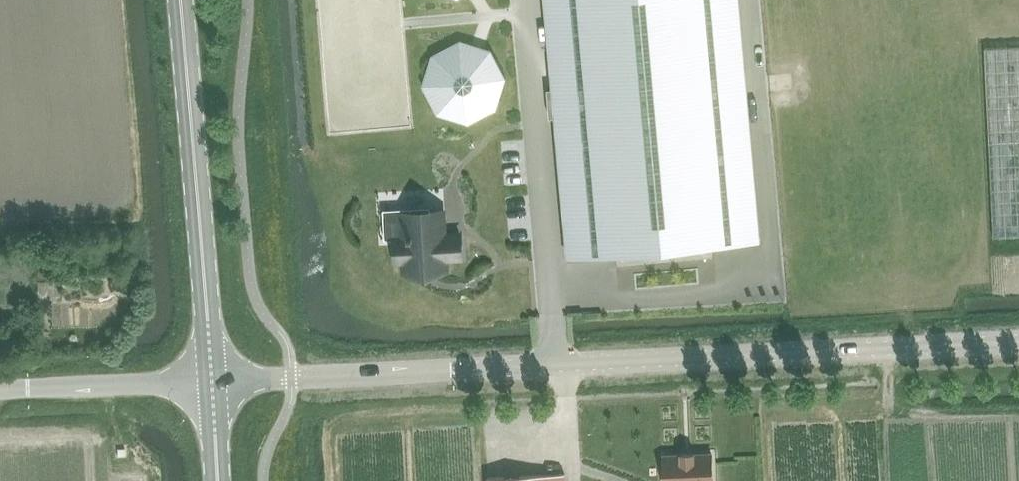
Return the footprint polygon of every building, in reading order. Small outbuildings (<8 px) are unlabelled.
[(553,34),(558,89),(568,88),(571,114),(560,115),(573,255),(568,255),(568,257),(652,249),(652,243),(675,241),(676,247),(760,240),(760,238),(755,239),(742,98),(732,99),(730,73),(740,72),(734,0),(550,0),(553,34)] [(527,45),(438,50),(445,180),(503,177),(500,128),(513,127),(512,97),(530,96),(527,45)] [(994,237),(1018,236),(1018,47),(986,49),(994,237)] [(544,90),(542,68),(532,69),(533,90),(544,90)] [(400,237),(395,237),(395,239),(397,261),(405,261),(405,273),(414,272),(446,270),(446,258),(462,257),(460,233),(444,234),(443,210),(430,211),(399,213),(400,237)] [(665,480),(713,480),(712,453),(695,454),(694,452),(681,452),(681,454),(664,455),(665,480)]
